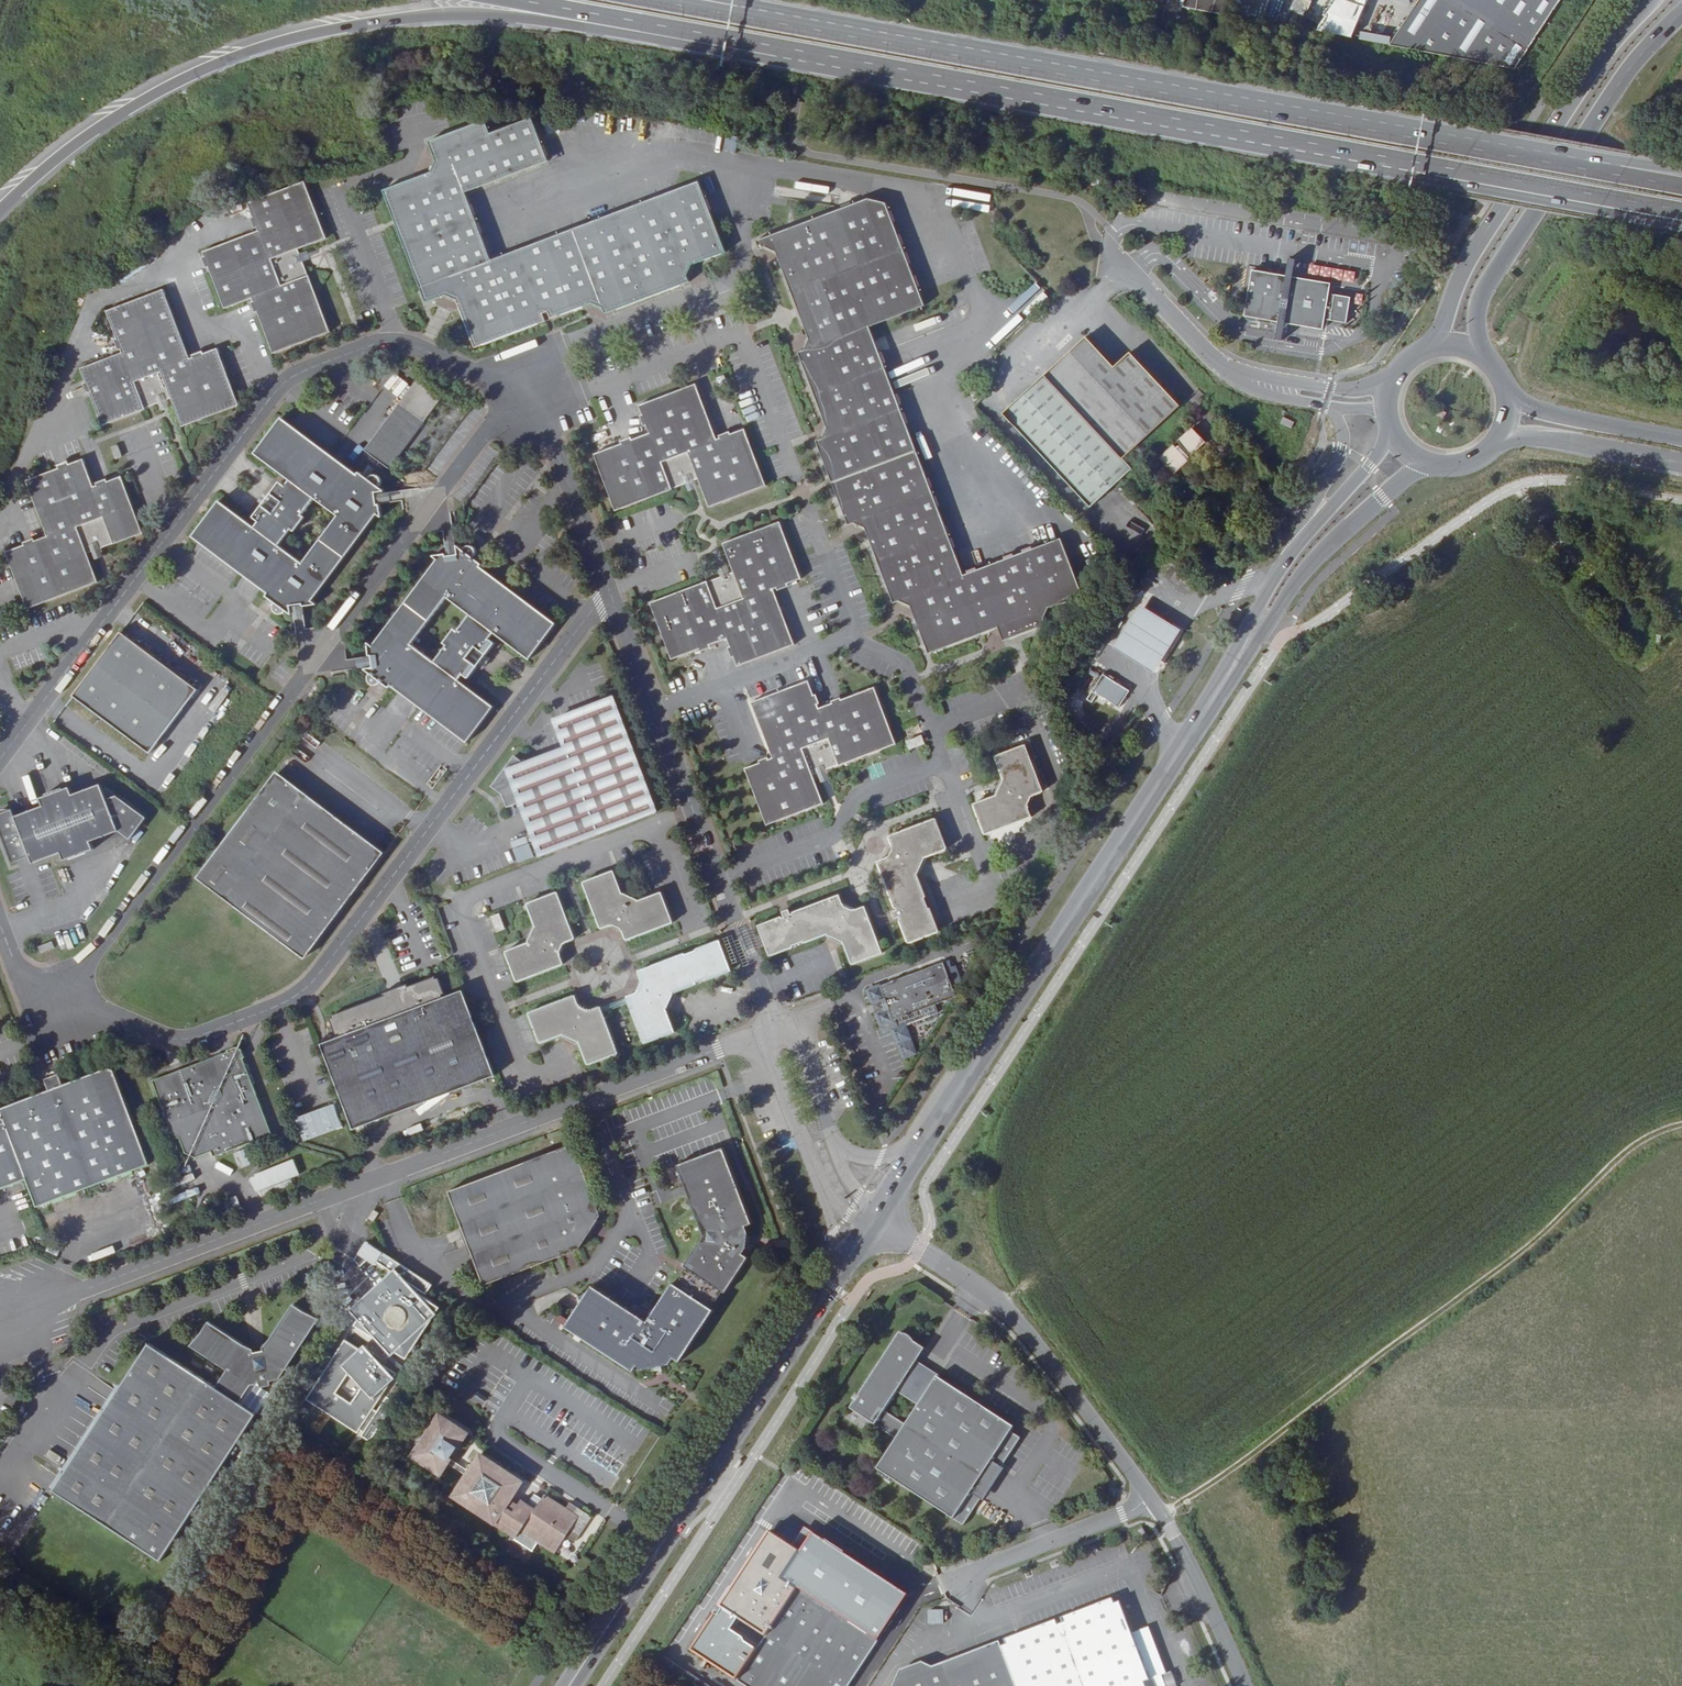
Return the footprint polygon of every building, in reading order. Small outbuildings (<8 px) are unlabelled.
[(1184,6),(1228,11),(1231,4),(1233,0),(1187,0),(1184,6)] [(1350,41),(1367,0),(1333,0),(1321,29),(1350,41)] [(1392,42),(1517,66),(1560,0),(1419,0),(1392,42)] [(1362,34),(1361,39),(1385,43),(1385,38),(1362,34)] [(473,349),(474,350),(543,323),(540,315),(546,313),(549,320),(590,304),(599,310),(602,315),(686,283),(684,277),(688,266),(722,253),(695,181),(488,261),(463,194),(544,162),(528,120),(487,136),(481,122),(424,144),(432,164),(427,174),(379,192),(423,305),(443,297),(454,302),(473,349)] [(306,181),(305,181),(248,202),(259,229),(204,251),(225,308),(253,297),(274,353),(331,332),(309,275),(308,275),(298,248),(327,237),(306,181)] [(832,482),(917,450),(870,325),(925,304),(887,202),(868,196),(757,238),(760,246),(766,244),(777,248),(810,337),(804,347),(798,350),(827,426),(822,438),(816,440),(832,482)] [(1353,283),(1354,272),(1337,270),(1337,282),(1353,283)] [(1252,303),(1250,302),(1246,321),(1253,322),(1252,323),(1259,325),(1259,323),(1280,327),(1279,328),(1287,330),(1287,328),(1324,335),(1326,325),(1348,329),(1352,304),(1331,299),(1333,289),(1254,275),(1251,295),(1253,296),(1252,303)] [(182,426),(239,405),(218,347),(189,358),(164,289),(106,310),(122,352),(80,368),(102,425),(145,409),(145,407),(171,398),(182,426)] [(1033,387),(1119,480),(1132,468),(1123,458),(1122,456),(1178,404),(1130,352),(1115,366),(1087,336),(1033,387)] [(738,371),(732,373),(735,381),(740,379),(738,371)] [(397,396),(407,383),(393,373),(383,386),(397,396)] [(363,451),(389,469),(440,397),(413,378),(363,451)] [(696,384),(639,406),(649,433),(594,454),(616,511),(698,480),(710,510),(767,488),(744,429),(717,440),(696,384)] [(1092,505),(1119,480),(1033,387),(1005,413),(1092,505)] [(359,474),(360,472),(358,470),(356,472),(333,455),(282,416),(255,453),(289,478),(285,484),(279,480),(270,491),(276,495),(267,507),(262,503),(253,515),(258,519),(254,525),(220,499),(193,536),(267,591),(265,594),(267,595),(269,593),(275,598),(272,601),(271,605),(271,606),(271,608),(272,610),(273,610),(275,611),(277,612),(279,612),(280,611),(283,610),(285,608),(290,612),(288,603),(300,601),(301,604),(314,602),(310,599),(375,512),(380,516),(378,502),(375,503),(373,490),(383,489),(377,485),(379,482),(380,480),(380,479),(379,477),(379,475),(378,474),(377,473),(376,473),(374,473),(373,472),(372,473),(371,473),(369,473),(368,474),(365,479),(359,474)] [(1284,417),(1280,424),(1291,430),(1295,422),(1284,417)] [(1173,442),(1158,456),(1174,473),(1189,460),(1186,456),(1189,453),(1191,455),(1206,440),(1192,425),(1177,439),(1181,442),(1176,446),(1173,442)] [(359,443),(348,452),(352,456),(363,447),(359,443)] [(120,455),(117,448),(112,450),(114,457),(120,455)] [(964,575),(917,450),(832,482),(849,527),(857,524),(865,529),(894,604),(901,601),(911,607),(929,654),(998,628),(1003,642),(1047,625),(1044,619),(1048,609),(1082,596),(1061,539),(964,575)] [(115,543),(143,533),(121,475),(93,486),(83,458),(25,480),(47,536),(5,551),(27,608),(98,581),(87,553),(114,542),(115,543)] [(1260,484),(1253,477),(1249,482),(1255,489),(1260,484)] [(780,523),(723,544),(734,572),(651,604),(673,661),(728,640),(738,668),(796,645),(774,590),(802,579),(780,523)] [(484,654),(493,643),(488,639),(492,633),(529,660),(556,624),(478,567),(480,565),(478,563),(476,565),(470,561),(473,558),(474,555),(474,553),(473,551),(472,549),(472,548),(471,547),(469,546),(467,546),(465,546),(463,547),(461,548),(460,550),(455,546),(456,555),(444,557),(443,554),(430,556),(434,560),(371,645),(366,642),(368,656),(370,655),(372,667),(364,669),(369,672),(368,673),(368,674),(367,676),(367,679),(368,681),(369,682),(371,684),(373,684),(375,684),(378,683),(380,681),(382,679),(388,683),(386,685),(389,687),(390,685),(467,743),(494,707),(455,679),(460,673),(466,677),(474,666),(469,662),(478,650),(484,654)] [(1142,605),(1116,648),(1136,660),(1156,672),(1182,630),(1162,618),(1142,605)] [(121,631),(73,695),(148,752),(196,687),(121,631)] [(80,651),(71,667),(77,670),(86,655),(80,651)] [(1077,692),(1085,698),(1101,672),(1093,667),(1077,692)] [(1101,672),(1085,698),(1094,704),(1099,696),(1120,709),(1131,691),(1101,672)] [(809,681),(752,703),(772,757),(745,768),(766,825),(823,804),(813,776),(896,745),(874,687),(818,709),(809,681)] [(493,786),(504,794),(509,807),(523,802),(543,856),(657,813),(614,699),(557,721),(568,749),(528,765),(515,756),(493,786)] [(920,738),(908,744),(910,749),(923,744),(920,738)] [(1043,792),(1025,744),(995,756),(1003,778),(996,796),(974,804),(985,835),(1031,818),(1029,810),(1028,807),(1029,805),(1029,803),(1030,801),(1031,800),(1032,798),(1035,796),(1038,794),(1043,792)] [(196,876),(302,956),(383,852),(279,771),(196,876)] [(146,817),(116,795),(107,798),(101,783),(73,794),(70,787),(40,798),(43,806),(16,816),(13,808),(0,813),(0,828),(13,862),(30,855),(33,863),(61,852),(64,860),(94,849),(91,841),(119,831),(130,839),(146,817)] [(908,943),(939,932),(930,906),(928,907),(924,897),(926,896),(917,874),(924,858),(947,849),(936,819),(888,837),(891,845),(892,849),(889,854),(886,858),(877,861),(895,908),(896,908),(897,911),(891,913),(894,919),(900,917),(901,920),(899,920),(908,943)] [(625,893),(616,870),(586,882),(603,928),(612,924),(613,926),(616,924),(623,928),(624,931),(625,930),(628,939),(674,922),(663,892),(640,900),(640,899),(626,893),(625,893)] [(531,941),(508,949),(520,980),(567,962),(564,955),(564,953),(563,950),(567,943),(569,942),(570,942),(569,941),(578,937),(561,891),(530,902),(539,925),(538,924),(531,940),(531,941)] [(758,925),(770,956),(793,947),(792,946),(803,942),(804,944),(804,943),(826,934),(844,943),(852,965),(882,954),(865,906),(858,909),(857,910),(854,911),(854,910),(845,907),(844,906),(843,905),(840,894),(792,912),(792,914),(790,914),(788,909),(782,912),(783,917),(781,918),(781,917),(758,925)] [(502,913),(496,915),(501,928),(507,926),(502,913)] [(674,992),(731,970),(720,940),(640,970),(644,979),(642,980),(643,982),(640,990),(637,991),(637,992),(629,996),(629,997),(631,1003),(646,1042),(676,1030),(667,1007),(669,1007),(675,993),(674,992)] [(52,941),(39,946),(42,953),(55,947),(52,941)] [(916,1014),(956,999),(944,965),(881,988),(882,989),(879,991),(883,1001),(881,1002),(884,1013),(887,1012),(891,1022),(893,1021),(894,1022),(896,1021),(899,1028),(918,1020),(916,1014)] [(333,1016),(334,1018),(384,998),(389,998),(393,997),(397,996),(401,995),(403,994),(406,992),(409,990),(410,988),(437,978),(437,977),(410,987),(410,984),(385,994),(385,997),(333,1016)] [(384,998),(334,1018),(331,1019),(337,1035),(339,1034),(340,1037),(321,1044),(353,1129),(390,1115),(424,1102),(459,1088),(495,1075),(464,989),(444,997),(443,994),(446,993),(440,978),(438,979),(437,978),(410,988),(409,990),(406,992),(403,994),(401,995),(397,996),(393,997),(389,998),(384,998)] [(621,1051),(607,1012),(604,1007),(604,1005),(594,1008),(594,1007),(591,1008),(584,1005),(583,1001),(581,1002),(578,993),(532,1011),(543,1041),(566,1032),(566,1033),(581,1040),(582,1040),(591,1062),(621,1051)] [(607,1012),(631,1003),(629,997),(604,1007),(607,1012)] [(878,1015),(884,1013),(881,1002),(874,1004),(878,1015)] [(213,1148),(214,1150),(216,1155),(273,1133),(255,1083),(256,1081),(250,1064),(247,1063),(245,1057),(248,1056),(245,1048),(239,1045),(231,1048),(232,1050),(226,1052),(224,1051),(203,1058),(202,1061),(156,1078),(178,1136),(182,1135),(188,1150),(194,1153),(198,1146),(204,1144),(206,1150),(213,1148)] [(29,1178),(40,1206),(153,1163),(117,1068),(111,1065),(72,1080),(72,1082),(67,1084),(62,1070),(47,1076),(52,1090),(46,1092),(45,1091),(4,1107),(0,1097),(0,1189),(29,1178)] [(292,1117),(302,1141),(340,1126),(330,1103),(292,1117)] [(199,1156),(214,1150),(213,1148),(206,1150),(204,1144),(198,1146),(194,1153),(199,1156)] [(573,1144),(448,1191),(482,1285),(577,1250),(600,1216),(573,1144)] [(705,1236),(686,1266),(688,1268),(724,1292),(726,1293),(749,1259),(743,1255),(748,1249),(749,1233),(747,1227),(753,1224),(745,1202),(724,1148),(679,1165),(705,1236)] [(248,1176),(254,1192),(299,1174),(292,1158),(248,1176)] [(353,1243),(349,1250),(354,1253),(358,1246),(353,1243)] [(429,1282),(374,1246),(368,1256),(385,1267),(383,1270),(381,1268),(371,1283),(369,1282),(366,1287),(355,1303),(350,1310),(359,1316),(357,1324),(378,1338),(389,1346),(407,1358),(435,1318),(438,1313),(441,1308),(418,1292),(420,1289),(422,1291),(429,1282)] [(724,1292),(688,1268),(677,1285),(674,1283),(649,1321),(594,1285),(568,1325),(635,1371),(639,1365),(645,1369),(672,1364),(676,1358),(681,1362),(715,1311),(713,1309),(724,1292)] [(366,1287),(351,1297),(355,1303),(366,1287)] [(150,1341),(54,1487),(163,1558),(258,1412),(241,1400),(252,1383),(261,1381),(261,1383),(272,1381),(272,1379),(281,1377),(320,1316),(306,1308),(294,1301),(271,1336),(263,1345),(263,1346),(254,1348),(254,1347),(246,1343),(208,1317),(201,1328),(189,1342),(227,1366),(215,1384),(150,1341)] [(1000,1470),(1021,1439),(1012,1433),(1015,1428),(937,1378),(934,1382),(913,1369),(926,1350),(915,1343),(915,1342),(914,1341),(913,1340),(911,1338),(908,1336),(906,1336),(904,1335),(902,1335),(900,1334),(859,1397),(856,1403),(855,1403),(850,1411),(896,1440),(876,1470),(963,1526),(981,1498),(972,1492),(991,1464),(1000,1470)] [(377,1365),(385,1350),(389,1346),(378,1338),(365,1357),(377,1365)] [(359,1353),(344,1344),(310,1396),(361,1430),(363,1427),(367,1429),(365,1433),(373,1438),(398,1399),(391,1394),(381,1409),(377,1406),(388,1389),(394,1381),(396,1378),(377,1365),(365,1357),(359,1353)] [(438,1473),(446,1462),(450,1457),(457,1446),(459,1447),(469,1433),(441,1413),(413,1455),(438,1473)] [(539,1541),(554,1551),(582,1511),(569,1503),(565,1509),(544,1495),(535,1509),(521,1499),(520,1501),(518,1505),(510,1500),(513,1496),(523,1481),(481,1453),(470,1470),(466,1475),(453,1495),(490,1519),(516,1536),(515,1538),(533,1550),(539,1541)] [(446,1462),(466,1475),(470,1470),(450,1457),(446,1462)] [(518,1505),(520,1501),(513,1496),(510,1500),(518,1505)] [(582,1511),(554,1551),(556,1552),(567,1535),(576,1541),(592,1518),(582,1511)] [(800,1550),(769,1530),(720,1606),(723,1608),(720,1614),(716,1612),(691,1650),(737,1680),(747,1685),(848,1685),(878,1641),(782,1578),(800,1550)] [(983,1644),(931,1664),(927,1678),(913,1674),(909,1685),(1164,1685),(1160,1675),(1165,1674),(1147,1626),(1130,1632),(1118,1600),(1114,1602),(1112,1597),(1060,1616),(1062,1621),(1057,1623),(1055,1618),(1003,1637),(1005,1642),(1000,1644),(998,1639),(983,1644)] [(931,1664),(919,1662),(901,1672),(895,1683),(907,1685),(909,1685),(913,1674),(927,1678),(931,1664)] [(1165,1674),(1160,1675),(1164,1685),(1173,1685),(1175,1685),(1169,1672),(1165,1674)]
